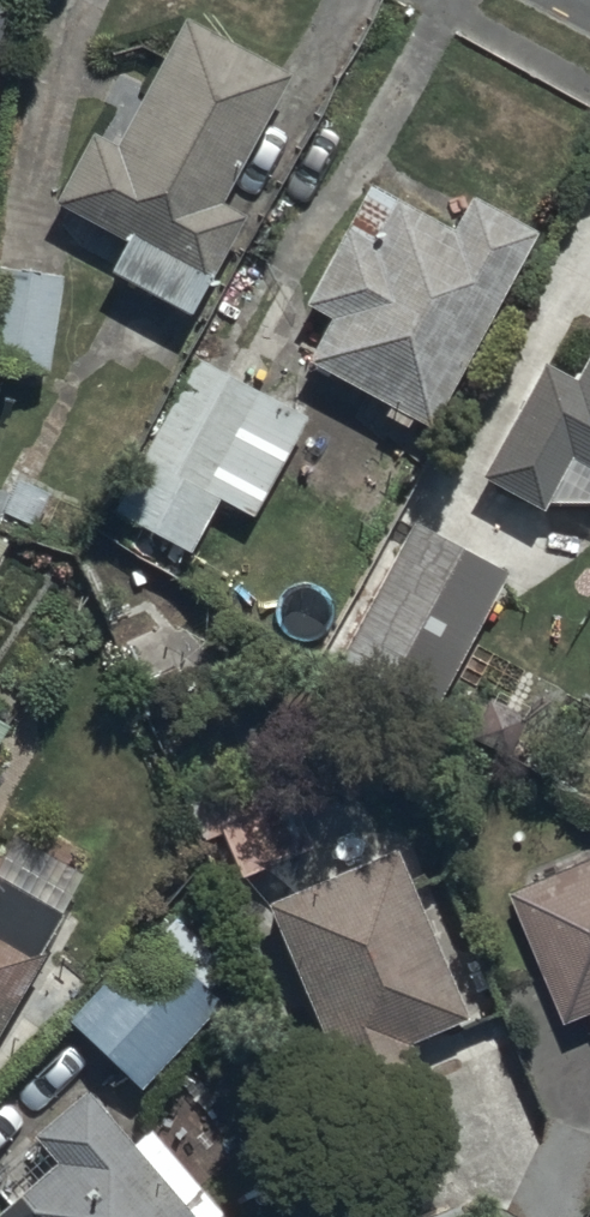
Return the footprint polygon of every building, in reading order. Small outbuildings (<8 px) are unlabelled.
[(51,197),(56,200),(126,239),(111,266),(189,309),(246,206),(220,192),(290,67),(184,8),(113,136),(91,124),(51,197)] [(534,221),(471,189),(454,221),(366,176),(303,299),(328,312),(306,356),(389,398),(381,413),(405,426),(411,413),(431,423),(534,221)] [(0,257),(0,363),(51,370),(65,266),(0,257)] [(574,372),(542,355),(480,469),(543,504),(573,450),(589,460),(589,342),(574,372)] [(305,410),(192,350),(109,507),(189,549),(218,494),(251,511),(305,410)] [(506,566),(412,513),(320,677),(414,730),(506,566)] [(9,721),(0,716),(0,737),(9,721)] [(181,780),(200,833),(224,825),(240,871),(311,846),(275,747),(181,780)] [(466,1009),(393,844),(266,899),(338,1064),(466,1009)] [(515,885),(570,1015),(589,1006),(589,853),(515,885)] [(61,909),(0,872),(0,1020),(46,945),(40,942),(61,909)] [(222,996),(149,924),(64,1009),(137,1081),(222,996)] [(146,1120),(129,1135),(82,1080),(27,1127),(35,1136),(0,1166),(0,1188),(8,1197),(0,1203),(0,1216),(216,1216),(224,1211),(146,1120)]
